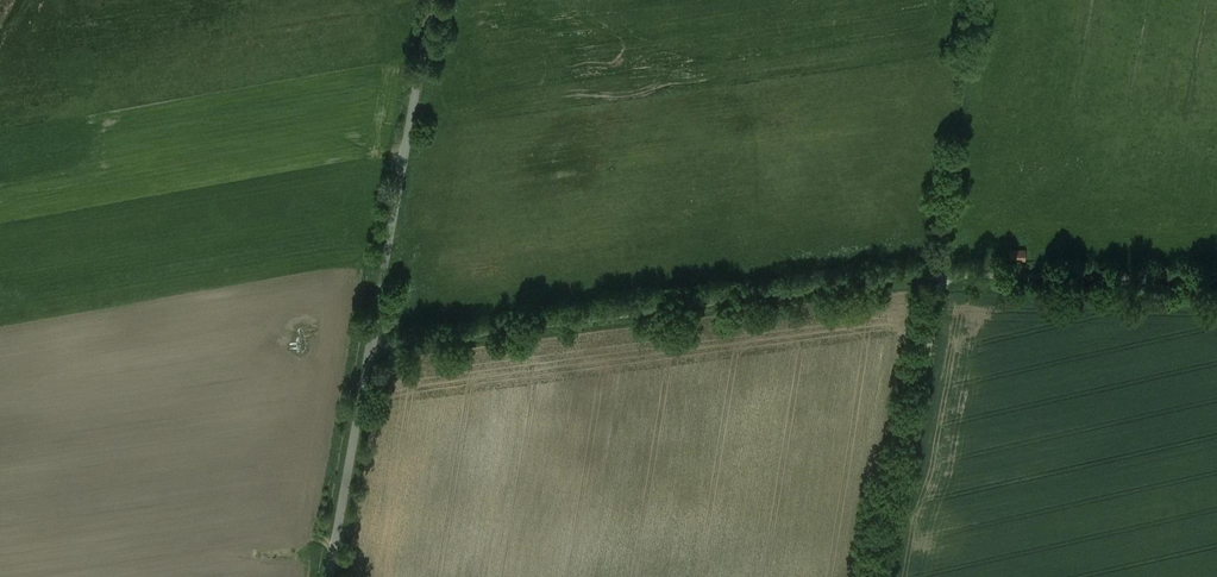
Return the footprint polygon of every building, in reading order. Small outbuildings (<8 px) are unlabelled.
[(1026,248),(1010,248),(1010,260),(1025,260),(1026,248)]
